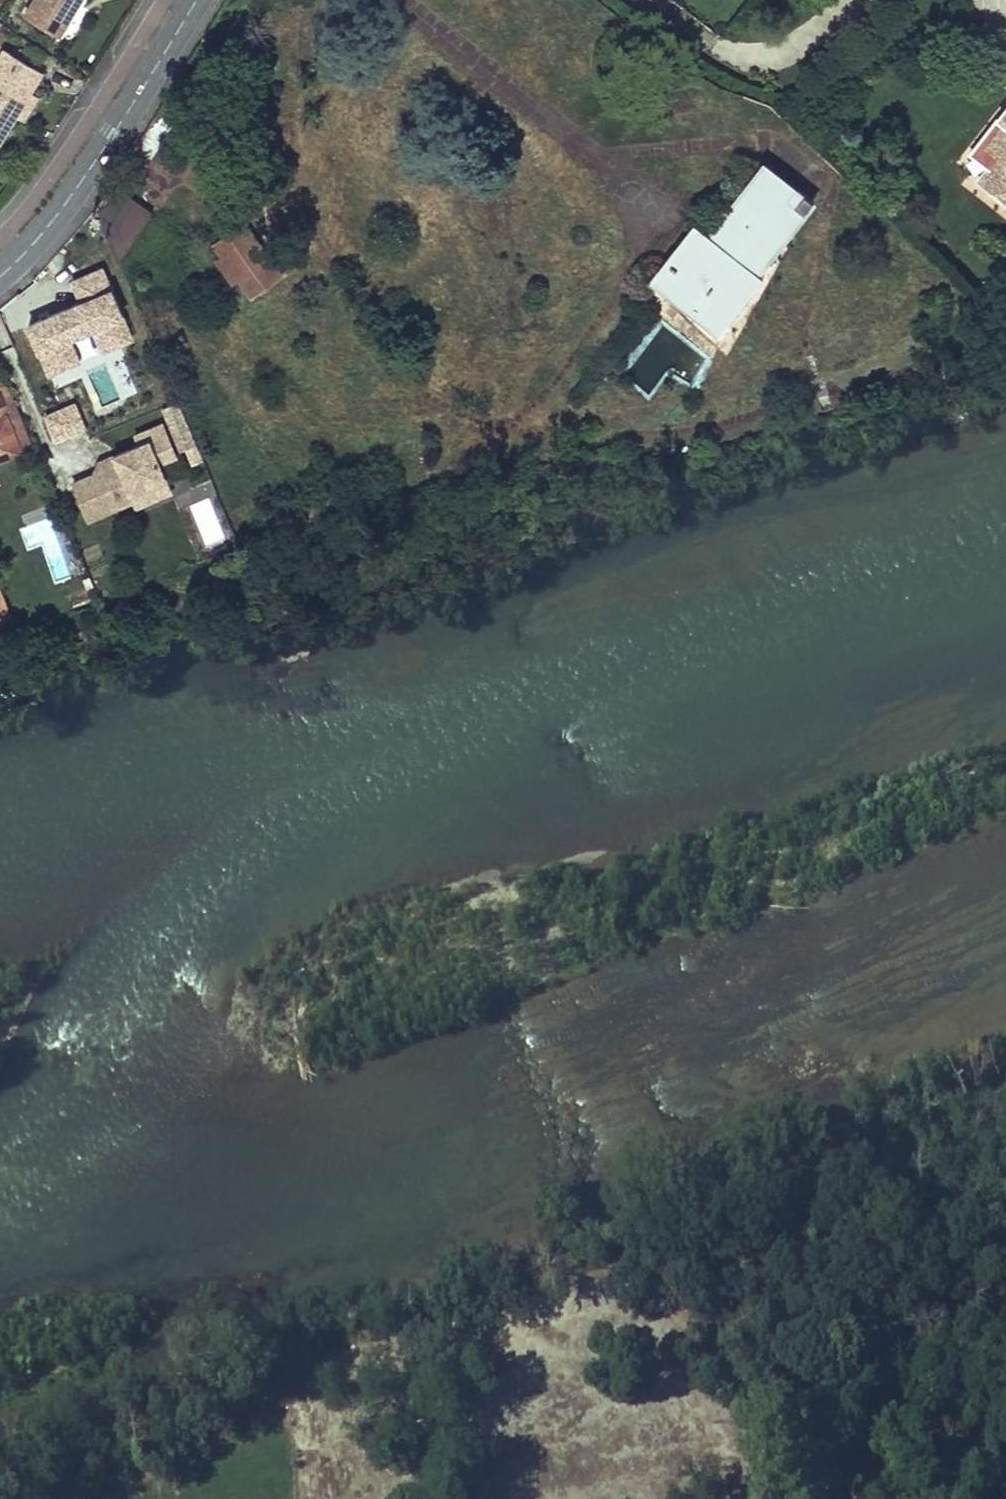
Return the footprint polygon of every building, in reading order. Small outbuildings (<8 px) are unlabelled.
[(26,16),(58,35),(80,0),(36,0),(26,16)] [(5,50),(0,59),(0,141),(16,115),(24,120),(38,97),(30,91),(41,73),(5,50)] [(1001,153),(987,142),(1005,117),(1005,116),(1002,113),(974,149),(992,164),(1001,153)] [(156,115),(136,148),(147,154),(167,122),(156,115)] [(987,142),(1001,153),(992,164),(982,177),(1005,195),(1005,117),(987,142)] [(696,223),(651,281),(689,312),(698,301),(726,323),(764,276),(754,268),(786,227),(791,231),(810,206),(762,169),(737,202),(745,208),(719,241),(696,223)] [(113,185),(97,207),(121,263),(154,214),(113,185)] [(214,245),(223,257),(254,235),(245,223),(214,245)] [(223,257),(240,281),(253,299),(284,276),(254,235),(223,257)] [(240,281),(223,257),(217,261),(233,285),(240,281)] [(112,295),(73,312),(96,367),(136,349),(112,295)] [(7,417),(21,411),(18,403),(8,379),(0,383),(0,420),(7,417)] [(173,429),(189,423),(179,400),(164,406),(173,429)] [(43,412),(51,443),(86,433),(78,402),(43,412)] [(21,411),(7,417),(21,452),(36,446),(21,411)] [(21,452),(7,417),(0,420),(0,460),(21,452)] [(159,463),(176,456),(162,424),(136,435),(139,444),(114,455),(116,459),(101,466),(102,469),(73,482),(88,518),(133,499),(149,492),(151,484),(165,478),(159,463)] [(116,459),(114,455),(99,461),(101,466),(116,459)] [(171,492),(165,478),(151,484),(149,492),(133,499),(136,506),(171,492)] [(206,547),(231,536),(208,481),(183,492),(206,547)] [(4,633),(17,629),(0,585),(0,624),(4,633)]
